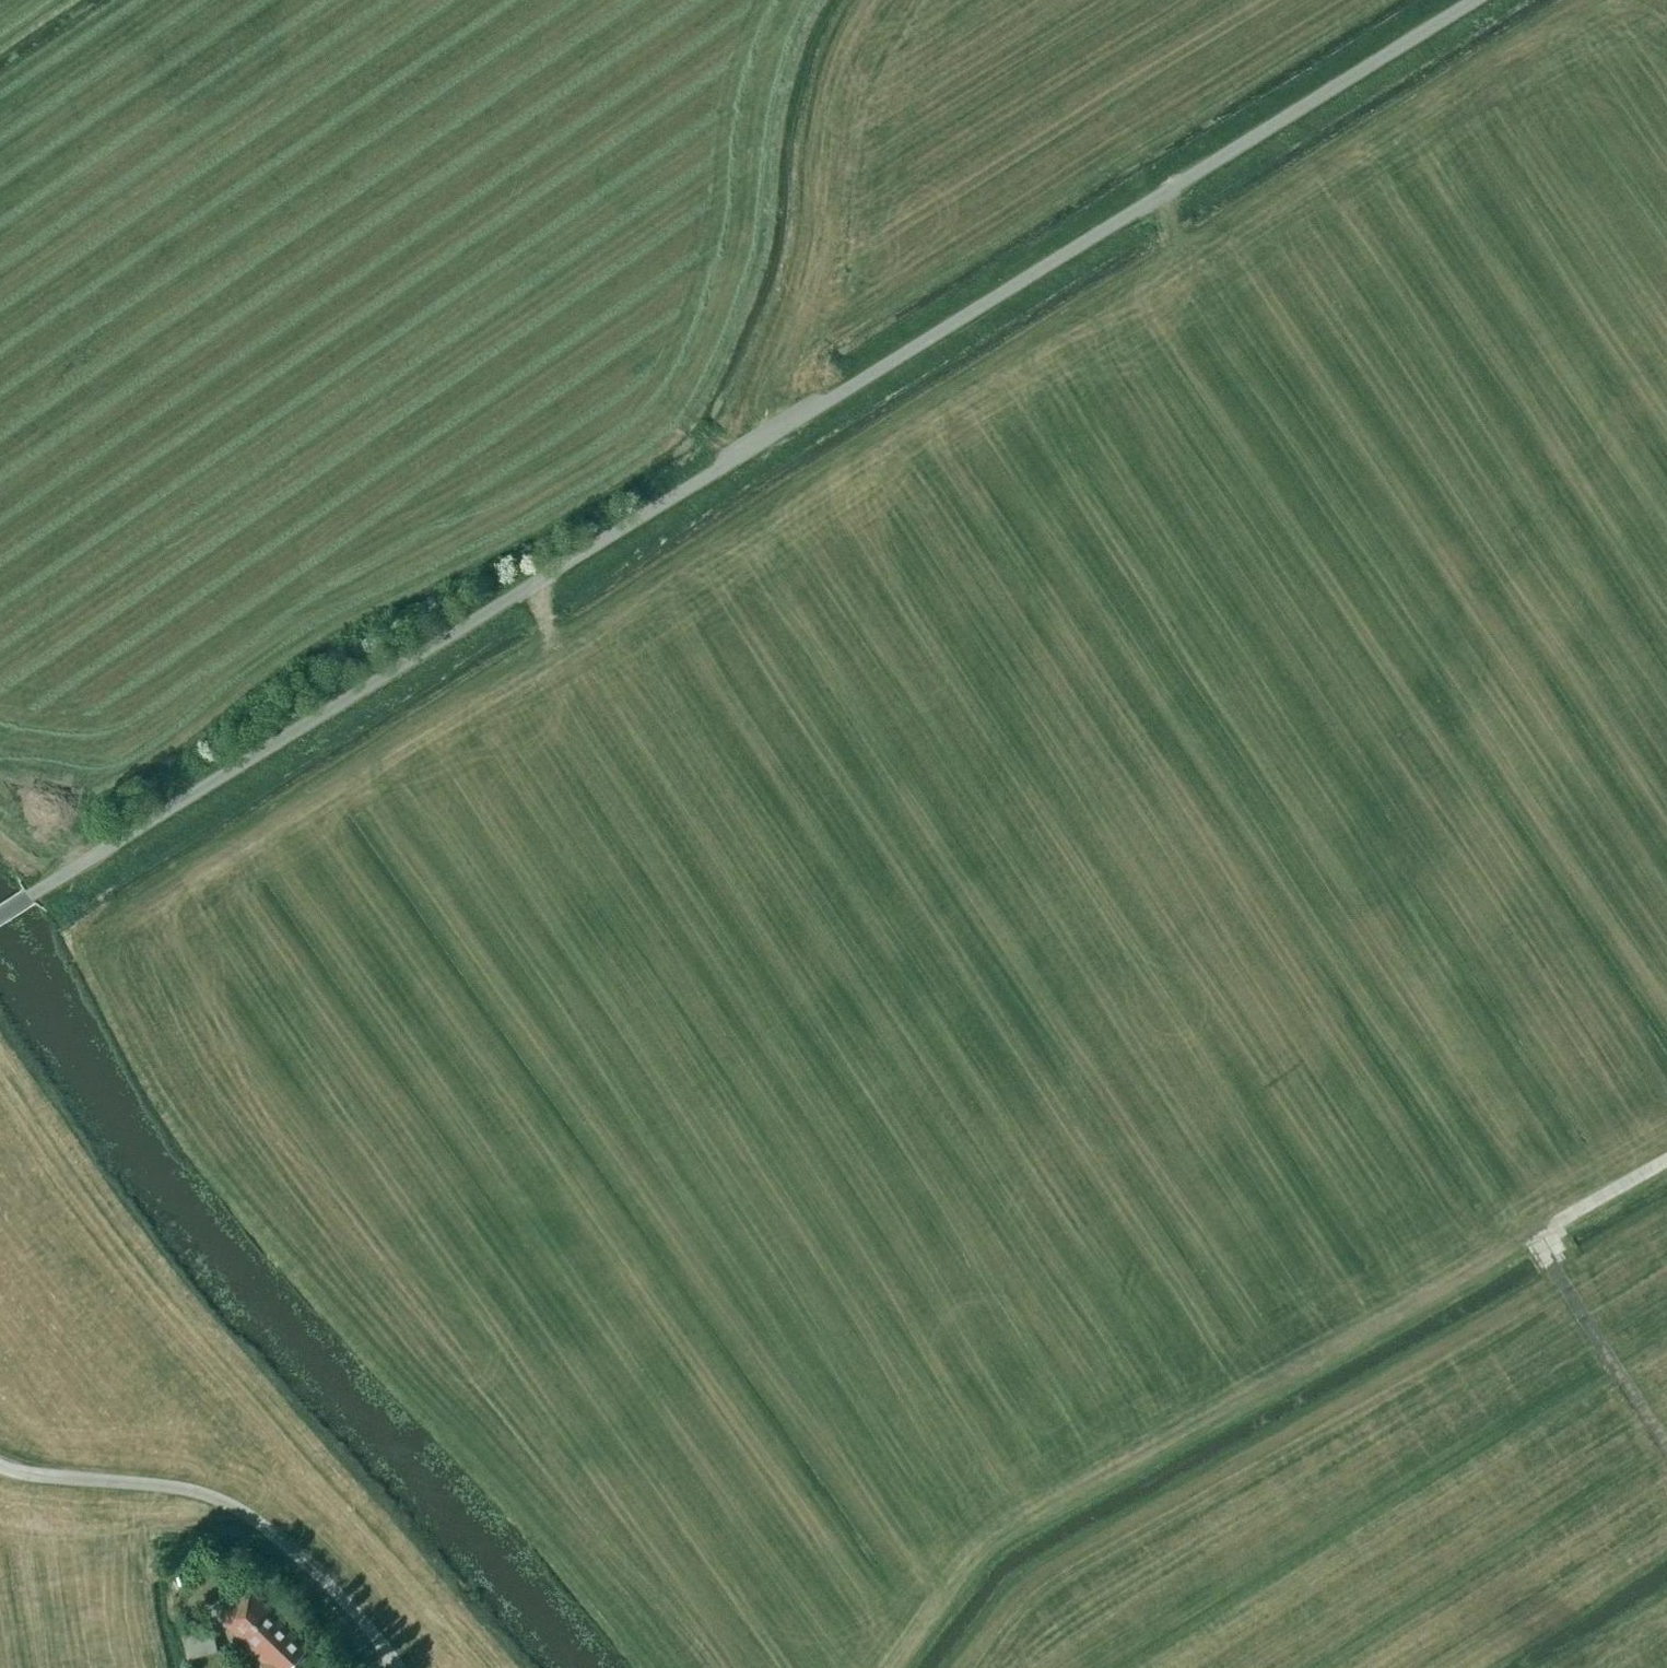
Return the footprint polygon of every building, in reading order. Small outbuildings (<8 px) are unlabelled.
[(262,1664),(266,1667),(287,1667),(308,1646),(251,1589),(221,1619),(264,1662),(262,1664)] [(183,1634),(188,1657),(218,1650),(213,1628),(183,1634)]
